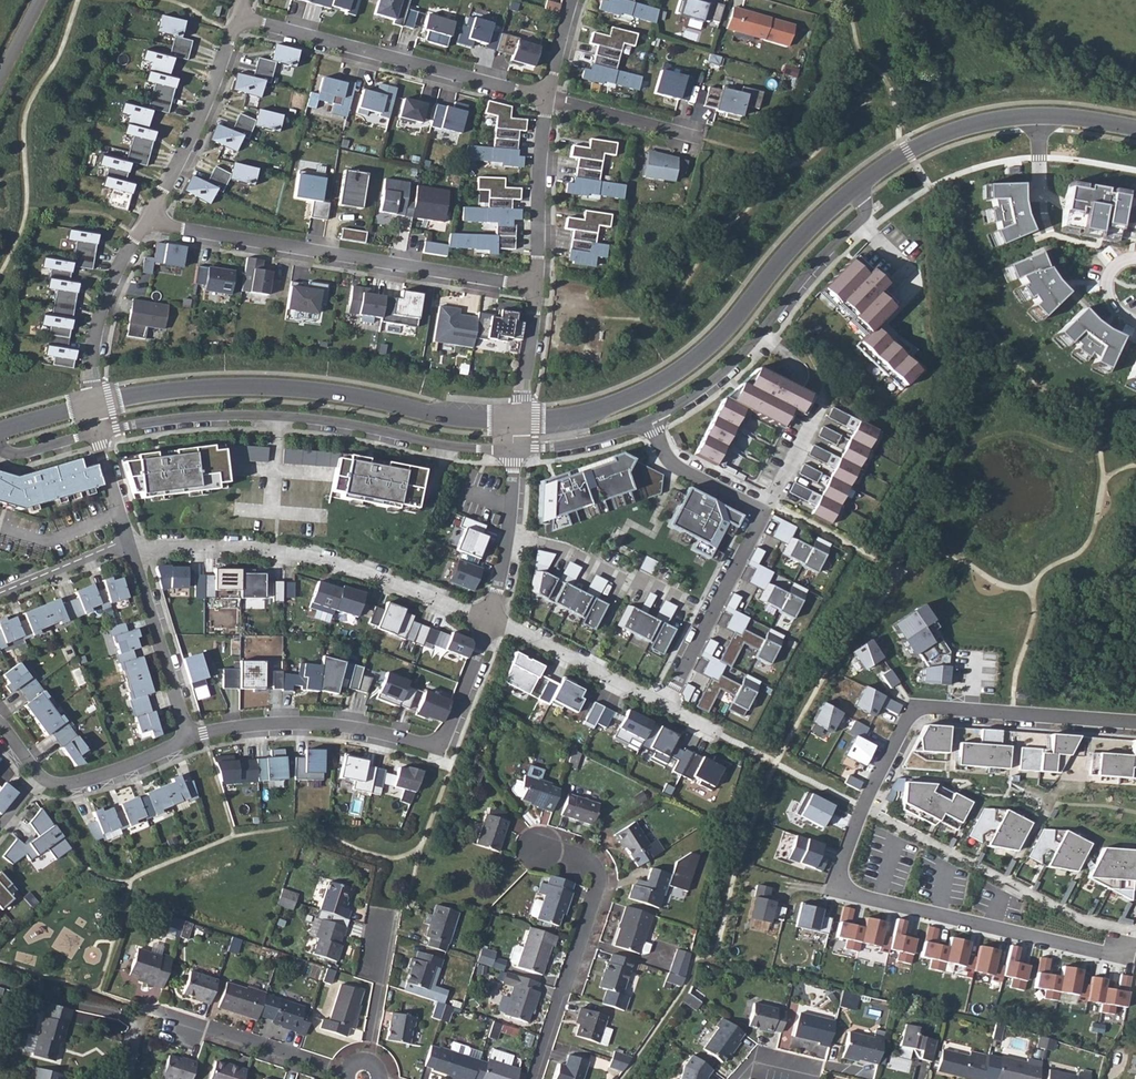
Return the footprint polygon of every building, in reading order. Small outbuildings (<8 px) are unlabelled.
[(308,3),(330,9),(331,7),(347,12),(351,0),(309,0),(308,3)] [(402,27),(402,26),(407,9),(410,0),(378,0),(374,14),(394,20),(393,24),(402,27)] [(545,7),(559,11),(561,3),(550,0),(547,0),(545,7)] [(608,3),(601,1),(598,9),(619,16),(620,13),(655,23),(658,10),(633,3),(633,0),(609,0),(608,3)] [(724,5),(715,3),(715,2),(710,0),(683,0),(682,0),(680,0),(677,12),(680,13),(679,15),(703,22),(703,20),(710,22),(710,20),(719,22),(724,5)] [(220,7),(215,5),(212,15),(218,17),(220,7)] [(735,31),(741,10),(733,8),(727,28),(735,31)] [(418,12),(407,9),(402,26),(413,29),(418,12)] [(794,26),(741,10),(735,31),(788,46),(794,26)] [(454,23),(427,15),(422,29),(428,31),(426,39),(430,40),(429,42),(447,47),(454,23)] [(174,37),(172,46),(190,51),(192,52),(195,42),(180,38),(185,22),(160,16),(156,32),(174,37)] [(496,52),(501,35),(490,32),(492,25),(468,18),(465,27),(462,27),(456,44),(471,48),(473,42),(485,46),(484,48),(496,52)] [(597,46),(594,55),(618,61),(622,44),(634,47),(637,35),(610,27),(608,37),(592,33),(589,44),(597,46)] [(501,35),(496,52),(512,56),(510,64),(519,67),(520,65),(532,68),(538,48),(517,42),(517,39),(501,34),(501,35)] [(298,52),(274,45),(270,61),(258,58),(255,68),(273,73),(275,63),(294,68),(298,52)] [(151,63),(149,71),(169,76),(174,57),(190,62),(192,52),(190,51),(172,46),(169,55),(145,49),(142,60),(151,63)] [(711,54),(709,63),(720,66),(722,58),(711,54)] [(603,81),(638,90),(641,77),(615,71),(618,61),(594,55),(590,72),(583,70),(581,78),(602,84),(603,81)] [(785,66),(783,73),(796,77),(798,69),(785,66)] [(273,73),(255,68),(252,79),(236,74),(232,91),(260,98),(264,82),(270,84),(273,73)] [(154,84),(150,99),(170,104),(177,78),(169,76),(149,71),(146,82),(154,84)] [(687,101),(693,80),(661,71),(654,93),(678,100),(678,98),(687,101)] [(311,90),(307,104),(316,106),(318,98),(335,102),(332,111),(347,115),(356,81),(346,78),(346,81),(339,79),(323,75),(318,92),(311,90)] [(371,93),(363,90),(357,113),(367,115),(368,111),(380,114),(379,116),(389,119),(397,89),(379,84),(377,92),(377,94),(371,93)] [(697,101),(704,103),(708,89),(701,87),(697,101)] [(708,87),(704,106),(716,109),(716,111),(723,113),(723,111),(727,112),(726,114),(725,117),(738,121),(743,105),(757,109),(762,93),(742,87),(740,94),(732,92),(733,89),(722,87),(721,91),(708,87)] [(129,115),(127,123),(147,129),(152,110),(168,114),(170,104),(150,99),(148,108),(123,102),(120,113),(129,115)] [(432,121),(436,105),(420,101),(420,103),(415,102),(404,99),(399,118),(421,123),(423,118),(432,121)] [(512,107),(488,101),(485,114),(496,117),(494,138),(519,141),(521,131),(527,132),(528,120),(511,119),(512,107)] [(432,121),(431,127),(460,134),(467,106),(454,102),(453,109),(436,105),(432,121)] [(282,116),(257,110),(255,121),(239,114),(235,123),(252,130),(253,126),(277,133),(282,116)] [(221,119),(219,124),(233,128),(234,122),(221,119)] [(133,137),(129,152),(149,157),(156,131),(147,129),(127,123),(124,134),(133,137)] [(248,140),(252,130),(235,123),(231,132),(216,125),(209,141),(235,152),(242,137),(248,140)] [(493,148),(467,146),(464,158),(501,162),(501,165),(523,167),(524,158),(517,157),(519,141),(494,138),(493,148)] [(577,158),(575,168),(600,172),(603,155),(614,156),(615,143),(588,139),(586,148),(570,146),(569,157),(577,158)] [(108,168),(105,176),(125,181),(130,163),(146,167),(149,157),(129,152),(126,161),(102,154),(99,166),(108,168)] [(646,153),(642,175),(673,181),(677,159),(646,153)] [(215,167),(210,176),(226,184),(228,180),(252,186),(257,170),(233,164),(230,174),(215,167)] [(587,193),(623,198),(625,186),(598,182),(600,172),(575,168),(573,185),(565,183),(564,193),(586,196),(587,193)] [(367,174),(344,170),(338,205),(361,209),(367,174)] [(311,217),(327,220),(329,203),(321,202),(325,175),(299,171),(294,198),(313,201),(311,217)] [(111,189),(107,206),(127,212),(134,184),(125,181),(105,176),(103,187),(111,189)] [(226,184),(210,176),(206,184),(191,177),(183,192),(209,205),(216,190),(222,193),(226,184)] [(504,178),(476,177),(475,191),(487,192),(486,209),(511,210),(512,200),(520,200),(520,189),(503,188),(504,178)] [(409,183),(385,179),(379,212),(404,216),(406,202),(409,183)] [(1082,186),(1068,184),(1061,227),(1098,233),(1102,208),(1106,209),(1103,225),(1117,228),(1123,193),(1109,191),(1108,195),(1104,195),(1105,190),(1087,187),(1087,192),(1082,191),(1082,186)] [(414,203),(412,215),(429,217),(428,220),(444,222),(449,191),(417,186),(414,203)] [(1020,186),(985,187),(985,201),(990,201),(993,209),(988,210),(990,224),(995,223),(997,230),(992,233),(999,245),(1030,232),(1021,209),(1020,186)] [(414,203),(406,202),(404,216),(412,217),(412,215),(414,203)] [(486,209),(463,207),(462,220),(496,222),(495,236),(516,237),(516,225),(511,225),(512,219),(521,219),(521,210),(511,210),(486,209)] [(574,231),(572,240),(596,244),(598,226),(610,228),(612,215),(585,211),(583,221),(567,218),(566,229),(574,231)] [(76,241),(73,257),(93,260),(98,233),(69,228),(67,240),(76,241)] [(365,243),(367,232),(342,228),(340,239),(365,243)] [(495,236),(450,234),(448,246),(448,247),(475,248),(475,249),(489,250),(489,254),(497,254),(497,249),(515,250),(516,237),(495,236)] [(596,244),(572,240),(569,261),(574,261),(574,264),(594,267),(596,256),(606,258),(608,246),(606,246),(596,244)] [(425,242),(423,253),(446,257),(448,247),(448,246),(425,242)] [(186,248),(156,243),(154,258),(153,262),(182,267),(186,248)] [(1049,275),(1039,255),(1007,267),(1013,280),(1018,278),(1023,285),(1018,289),(1026,301),(1031,298),(1035,304),(1030,309),(1040,319),(1065,294),(1049,275)] [(50,269),(49,277),(69,281),(71,266),(92,269),(93,260),(73,257),(72,261),(43,256),(42,268),(50,269)] [(853,256),(848,261),(853,265),(858,261),(853,256)] [(153,262),(154,258),(145,257),(142,274),(151,275),(153,262)] [(263,260),(247,258),(241,291),(267,295),(270,279),(271,272),(262,271),(263,260)] [(848,261),(821,289),(837,304),(840,302),(854,315),(851,318),(867,333),(864,336),(857,343),(866,351),(863,353),(870,361),(873,358),(880,365),(878,368),(885,375),(888,372),(896,379),(893,382),(900,390),(921,368),(875,324),(891,308),(875,293),(881,287),(887,281),(872,267),(868,271),(858,261),(853,265),(848,261)] [(207,268),(197,267),(194,284),(204,286),(204,291),(230,295),(234,273),(207,268)] [(56,290),(53,306),(74,309),(78,282),(69,281),(49,277),(47,289),(56,290)] [(282,280),(270,279),(267,295),(267,298),(278,300),(282,280)] [(302,284),(291,282),(287,309),(316,314),(318,303),(324,304),(327,285),(308,282),(307,290),(301,289),(302,284)] [(381,318),(384,297),(369,294),(370,289),(352,286),(348,313),(362,315),(361,321),(372,323),(373,317),(381,318)] [(896,302),(881,287),(875,293),(891,308),(896,302)] [(837,304),(821,289),(818,292),(834,308),(837,304)] [(395,299),(384,297),(381,318),(380,321),(416,327),(422,294),(401,291),(400,299),(399,302),(395,301),(395,299)] [(132,299),(131,309),(141,311),(142,301),(132,299)] [(152,302),(142,301),(141,311),(131,309),(129,321),(130,321),(130,324),(129,323),(127,336),(145,339),(147,327),(164,330),(168,305),(152,302)] [(840,302),(837,304),(851,318),(854,315),(840,302)] [(48,335),(69,338),(74,309),(53,306),(52,315),(43,313),(41,325),(50,326),(48,335)] [(474,338),(477,318),(462,316),(462,320),(458,319),(459,315),(460,309),(440,306),(434,341),(472,347),(474,338)] [(1094,324),(1081,309),(1056,335),(1065,344),(1070,340),(1077,346),(1074,349),(1085,358),(1088,354),(1095,359),(1094,363),(1106,369),(1120,338),(1107,332),(1094,324)] [(490,314),(478,312),(477,318),(474,338),(487,340),(487,338),(488,335),(495,336),(495,340),(506,341),(507,338),(522,340),(522,339),(523,334),(523,331),(523,328),(524,323),(515,321),(516,313),(499,311),(498,318),(489,317),(490,314)] [(867,333),(851,318),(848,321),(864,336),(867,333)] [(813,321),(807,329),(814,336),(821,328),(813,321)] [(68,348),(69,338),(48,335),(47,341),(45,356),(54,357),(53,365),(73,369),(76,349),(68,348)] [(839,355),(832,362),(839,369),(846,362),(839,355)] [(1126,379),(1135,383),(1135,357),(1126,379)] [(732,390),(723,399),(694,455),(733,475),(735,471),(723,465),(750,413),(773,424),(775,421),(785,425),(792,411),(798,414),(803,404),(806,406),(811,397),(756,369),(740,384),(745,389),(739,398),(732,390)] [(739,385),(732,390),(739,398),(745,389),(740,384),(739,385)] [(865,388),(858,395),(865,403),(873,395),(865,388)] [(803,404),(798,414),(802,416),(806,406),(803,404)] [(810,515),(828,524),(876,430),(831,407),(826,417),(853,431),(840,459),(812,444),(807,455),(834,469),(820,496),(793,482),(788,492),(815,506),(810,515)] [(775,421),(773,424),(783,429),(785,425),(775,421)] [(822,426),(816,436),(835,445),(840,435),(822,426)] [(677,433),(671,436),(676,445),(681,442),(677,433)] [(268,448),(222,444),(223,445),(223,450),(224,459),(267,462),(268,448)] [(137,461),(123,462),(133,494),(141,493),(142,499),(151,497),(170,495),(188,493),(208,490),(217,489),(216,484),(227,483),(224,459),(223,450),(213,452),(212,446),(174,451),(174,456),(165,457),(156,459),(155,453),(136,456),(137,461)] [(284,449),(283,464),(336,468),(338,459),(338,454),(284,449)] [(539,481),(538,518),(547,517),(547,524),(547,533),(566,525),(563,514),(608,499),(626,492),(630,491),(634,502),(660,494),(662,475),(620,453),(609,457),(610,461),(566,477),(564,473),(539,481)] [(0,473),(0,504),(3,505),(4,503),(13,505),(12,507),(21,510),(29,508),(37,506),(72,495),(79,493),(85,492),(92,489),(96,488),(95,485),(102,483),(93,454),(70,461),(16,477),(0,473)] [(348,461),(338,459),(336,468),(331,491),(341,494),(340,499),(350,500),(368,504),(387,508),(396,509),(397,510),(398,506),(416,509),(424,471),(386,463),(385,469),(375,467),(367,465),(368,460),(349,456),(348,461)] [(609,457),(564,473),(566,477),(610,461),(609,457)] [(802,463),(797,474),(815,483),(821,473),(802,463)] [(735,471),(733,475),(743,480),(745,476),(735,471)] [(678,505),(667,526),(695,540),(691,549),(708,558),(726,523),(736,528),(742,516),(714,502),(711,508),(700,502),(703,496),(687,488),(682,498),(678,505)] [(626,492),(608,499),(612,510),(630,503),(626,492)] [(670,500),(678,505),(682,498),(673,493),(670,500)] [(572,511),(563,514),(566,525),(575,522),(572,511)] [(499,515),(493,513),(490,523),(497,525),(499,515)] [(464,528),(456,550),(461,552),(478,559),(487,537),(482,535),(486,525),(463,516),(459,526),(464,528)] [(815,537),(809,548),(800,565),(816,573),(830,545),(815,537)] [(781,554),(800,565),(809,548),(789,538),(781,554)] [(541,563),(543,552),(536,550),(530,591),(583,618),(580,624),(593,630),(606,605),(597,600),(600,593),(588,587),(585,594),(571,587),(574,580),(562,573),(558,581),(545,573),(548,567),(541,563)] [(478,559),(461,552),(458,560),(449,582),(473,591),(481,569),(475,567),(478,559)] [(554,554),(543,552),(541,563),(548,567),(554,554)] [(645,556),(639,569),(651,575),(657,562),(645,556)] [(568,561),(562,573),(574,580),(580,568),(568,561)] [(169,567),(157,567),(156,569),(161,589),(169,586),(171,586),(171,588),(187,588),(187,568),(169,568),(169,567)] [(214,575),(204,575),(204,597),(240,599),(241,569),(214,569),(214,575)] [(241,569),(240,599),(265,599),(265,574),(254,574),(250,574),(250,569),(241,569)] [(204,575),(196,575),(195,597),(204,597),(204,575)] [(594,575),(588,587),(600,593),(607,581),(594,575)] [(104,587),(95,591),(100,604),(103,610),(111,607),(110,604),(128,598),(121,578),(112,581),(111,578),(102,579),(104,587)] [(283,602),(283,581),(273,581),(273,602),(283,602)] [(294,582),(284,582),(284,598),(294,598),(294,582)] [(334,610),(342,587),(328,582),(327,585),(317,582),(309,607),(333,615),(334,610)] [(76,596),(68,600),(76,618),(92,612),(90,609),(100,604),(95,591),(92,583),(74,590),(76,596)] [(792,583),(786,595),(778,611),(793,619),(808,591),(792,583)] [(758,601),(778,611),(786,595),(766,585),(758,601)] [(357,617),(364,594),(342,587),(334,610),(357,617)] [(649,592),(642,605),(649,608),(655,596),(649,592)] [(57,597),(40,605),(49,626),(59,622),(60,625),(76,618),(68,600),(60,603),(57,597)] [(664,600),(657,612),(670,619),(676,606),(664,600)] [(387,602),(377,628),(405,639),(414,616),(404,612),(399,610),(400,607),(387,602)] [(921,603),(896,620),(900,626),(892,632),(904,651),(924,637),(933,650),(933,657),(927,657),(926,668),(921,668),(920,684),(948,684),(949,667),(946,667),(946,649),(933,631),(938,628),(921,603)] [(26,620),(17,623),(23,637),(24,640),(40,633),(38,630),(49,626),(40,605),(22,612),(26,620)] [(627,605),(617,625),(651,643),(648,648),(661,655),(674,630),(666,626),(670,619),(657,612),(654,619),(646,615),(649,608),(642,605),(639,612),(627,605)] [(377,626),(384,610),(375,606),(369,623),(377,626)] [(7,647),(6,644),(23,637),(17,623),(15,617),(5,621),(4,618),(0,620),(0,650),(7,647)] [(107,629),(110,637),(113,636),(118,654),(133,650),(139,648),(136,639),(139,638),(136,629),(127,632),(124,624),(110,628),(107,629)] [(424,642),(429,628),(420,624),(413,642),(422,646),(424,642)] [(736,625),(718,660),(729,666),(741,641),(758,650),(763,639),(736,625)] [(429,628),(424,642),(433,645),(438,631),(429,628)] [(783,637),(768,629),(763,639),(758,650),(754,657),(769,665),(783,637)] [(450,636),(438,631),(433,645),(445,650),(450,636)] [(450,636),(445,650),(467,658),(472,644),(470,639),(452,632),(450,636)] [(868,641),(850,653),(861,672),(880,660),(868,641)] [(135,659),(133,650),(118,654),(115,655),(120,672),(123,671),(127,681),(147,675),(141,657),(135,659)] [(546,665),(517,650),(506,680),(531,693),(546,665)] [(207,652),(183,659),(192,689),(206,685),(204,679),(214,676),(207,652)] [(321,666),(318,690),(337,693),(345,663),(322,657),(321,666)] [(240,662),(240,669),(239,689),(264,689),(265,662),(240,662)] [(10,670),(2,676),(9,684),(6,686),(11,693),(19,687),(24,694),(38,684),(33,677),(30,679),(19,663),(10,670)] [(298,676),(282,674),(282,690),(282,691),(292,691),(292,685),(301,686),(301,689),(318,692),(318,690),(321,666),(300,663),(298,676)] [(358,691),(362,676),(364,668),(354,665),(348,688),(358,691)] [(891,687),(899,681),(890,668),(882,673),(891,687)] [(239,689),(240,669),(223,669),(223,689),(239,689)] [(282,674),(282,671),(273,671),(273,689),(282,690),(282,674)] [(713,671),(695,707),(706,712),(718,688),(734,696),(740,685),(713,671)] [(407,686),(409,681),(386,672),(377,698),(399,707),(399,705),(407,686)] [(152,693),(147,675),(127,681),(130,692),(127,693),(132,709),(149,704),(146,695),(152,693)] [(578,681),(565,675),(561,683),(552,702),(562,707),(563,705),(578,713),(585,698),(584,697),(588,689),(576,684),(578,681)] [(760,682),(745,675),(740,685),(734,696),(731,703),(746,711),(760,682)] [(372,678),(362,676),(358,691),(366,693),(372,678)] [(561,683),(550,677),(539,697),(551,703),(552,702),(561,683)] [(38,684),(24,694),(29,701),(24,705),(36,721),(52,708),(45,699),(48,698),(38,684)] [(407,686),(399,705),(409,709),(416,689),(407,686)] [(862,687),(852,707),(872,717),(882,697),(862,687)] [(450,702),(424,691),(415,715),(425,718),(426,715),(442,722),(450,702)] [(607,705),(596,700),(584,722),(595,728),(598,721),(607,705)] [(152,712),(149,704),(132,709),(139,734),(148,732),(152,739),(160,735),(153,712),(152,712)] [(616,711),(607,705),(598,721),(607,726),(616,711)] [(822,705),(812,725),(831,735),(841,715),(822,705)] [(52,708),(36,721),(47,736),(52,732),(57,740),(71,729),(61,715),(59,717),(52,708)] [(652,721),(628,710),(615,736),(628,742),(630,738),(641,743),(652,721)] [(679,737),(653,724),(642,746),(655,753),(653,757),(666,763),(670,754),(675,744),(679,737)] [(923,726),(914,740),(910,751),(945,753),(947,727),(923,726)] [(71,729),(57,740),(62,747),(61,748),(74,767),(76,766),(84,765),(78,757),(87,750),(77,736),(71,729)] [(1000,731),(978,729),(977,745),(956,744),(955,766),(1003,769),(1004,748),(999,748),(1000,731)] [(853,737),(843,757),(863,767),(873,747),(853,737)] [(1074,739),(1049,737),(1048,750),(1018,748),(1017,769),(1051,772),(1052,755),(1065,756),(1074,739)] [(1130,743),(1129,757),(1095,754),(1093,777),(1127,780),(1128,769),(1135,769),(1135,743),(1130,743)] [(683,774),(695,750),(687,746),(685,749),(675,744),(670,754),(681,759),(675,770),(683,774)] [(575,748),(569,763),(578,767),(583,751),(575,748)] [(256,759),(256,760),(257,775),(257,781),(286,779),(284,749),(270,750),(271,758),(256,759)] [(305,758),(295,757),(294,780),(323,780),(323,750),(305,750),(305,758)] [(713,759),(695,750),(683,774),(690,778),(692,775),(715,786),(723,770),(728,772),(732,763),(716,755),(713,759)] [(583,751),(578,767),(582,768),(586,753),(583,751)] [(352,789),(371,793),(372,786),(376,768),(376,767),(367,765),(367,761),(359,759),(360,756),(344,753),(340,778),(354,781),(352,789)] [(213,757),(221,784),(254,781),(253,775),(257,775),(256,760),(233,762),(233,756),(213,757)] [(475,760),(470,773),(479,783),(483,770),(475,760)] [(539,807),(553,811),(561,789),(551,786),(552,784),(540,780),(544,769),(529,764),(522,786),(526,788),(523,799),(540,804),(539,807)] [(414,792),(423,771),(407,767),(406,770),(398,768),(393,786),(414,792)] [(385,770),(376,768),(372,786),(381,788),(385,770)] [(172,782),(163,786),(171,806),(188,799),(190,801),(198,798),(192,781),(183,785),(179,776),(171,779),(172,782)] [(0,787),(0,815),(17,793),(5,783),(1,788),(0,787)] [(935,786),(901,783),(902,810),(931,825),(936,821),(954,830),(968,804),(951,794),(946,803),(930,794),(935,786)] [(139,803),(145,817),(146,820),(162,813),(161,810),(171,806),(163,786),(145,794),(148,799),(139,803)] [(794,812),(822,826),(828,813),(831,814),(835,806),(806,791),(794,812)] [(570,794),(563,815),(593,825),(600,805),(570,794)] [(122,810),(114,814),(119,827),(121,830),(136,824),(135,821),(145,817),(139,803),(137,797),(119,805),(122,810)] [(491,807),(488,815),(505,820),(507,813),(491,807)] [(96,821),(86,825),(95,841),(104,838),(102,834),(119,827),(114,814),(111,808),(102,812),(100,809),(92,812),(96,821)] [(70,849),(41,809),(26,821),(36,833),(33,837),(31,835),(23,844),(17,839),(2,857),(12,865),(25,855),(29,861),(46,848),(55,860),(70,849)] [(1027,825),(1003,811),(980,809),(966,837),(985,847),(1014,851),(1027,825)] [(486,814),(476,844),(498,852),(509,821),(505,820),(488,815),(486,814)] [(610,839),(616,847),(618,846),(622,853),(627,861),(633,870),(659,854),(653,845),(646,849),(632,826),(610,839)] [(1063,833),(1039,830),(1026,857),(1044,867),(1073,872),(1087,846),(1063,833)] [(822,844),(795,834),(787,858),(821,870),(826,857),(818,854),(818,853),(822,844)] [(1133,852),(1100,850),(1086,877),(1109,888),(1130,890),(1133,852)] [(634,884),(630,898),(660,908),(664,894),(666,894),(672,874),(652,868),(647,881),(640,879),(638,886),(634,884)] [(1,911),(13,899),(10,896),(16,890),(4,877),(0,872),(0,909),(1,911)] [(538,918),(537,919),(558,926),(563,910),(566,911),(572,893),(571,892),(574,883),(551,876),(548,884),(542,883),(539,893),(545,895),(543,902),(537,900),(534,901),(530,914),(532,916),(538,918)] [(328,883),(318,910),(346,920),(349,911),(342,909),(349,890),(328,883)] [(782,920),(785,907),(773,905),(774,901),(767,899),(770,887),(756,884),(748,916),(769,921),(770,917),(782,920)] [(947,887),(945,900),(961,904),(964,891),(947,887)] [(282,889),(279,896),(295,902),(298,894),(282,889)] [(279,896),(276,905),(292,910),(295,902),(279,896)] [(822,906),(801,901),(795,926),(827,933),(831,917),(820,914),(822,906)] [(432,939),(430,946),(448,953),(461,913),(439,906),(435,916),(430,914),(427,923),(432,925),(428,937),(432,939)] [(655,915),(629,907),(623,924),(626,924),(618,947),(642,955),(642,954),(645,954),(648,955),(651,954),(654,945),(646,943),(655,915)] [(852,910),(842,907),(835,938),(845,940),(843,949),(857,952),(859,943),(863,928),(849,925),(852,910)] [(318,940),(313,955),(336,964),(342,947),(339,946),(342,937),(343,938),(349,921),(346,920),(318,910),(315,919),(321,922),(316,939),(318,940)] [(179,937),(185,922),(172,917),(169,928),(174,930),(173,935),(179,937)] [(863,928),(859,943),(879,947),(878,951),(887,953),(888,950),(891,938),(882,936),(884,923),(864,918),(863,928)] [(906,922),(894,920),(891,938),(888,950),(897,952),(895,961),(909,964),(915,940),(902,937),(906,922)] [(193,924),(185,922),(179,937),(187,940),(193,924)] [(518,966),(517,967),(542,976),(552,946),(554,947),(557,936),(530,927),(523,949),(517,947),(515,948),(510,962),(512,964),(518,966)] [(933,945),(937,930),(927,928),(920,958),(930,960),(928,969),(941,972),(944,963),(947,948),(933,945)] [(241,940),(232,937),(227,952),(236,955),(241,940)] [(969,943),(949,938),(947,948),(944,963),(963,967),(969,943)] [(1020,948),(1009,945),(1004,967),(1002,976),(1013,978),(1011,986),(1023,989),(1028,966),(1016,963),(1020,948)] [(994,964),(997,952),(979,947),(973,971),(992,976),(991,979),(1001,982),(1002,976),(1004,967),(994,964)] [(128,972),(136,975),(143,977),(142,980),(162,987),(172,957),(161,953),(160,955),(137,948),(128,972)] [(497,952),(483,948),(478,962),(492,967),(497,952)] [(801,964),(817,967),(820,951),(803,948),(801,964)] [(667,972),(682,978),(684,971),(687,953),(675,949),(667,972)] [(409,984),(416,986),(427,989),(430,990),(437,968),(443,969),(446,961),(421,953),(418,960),(414,959),(411,968),(414,969),(409,984)] [(605,978),(603,978),(600,988),(608,990),(603,1004),(625,1012),(629,997),(622,995),(630,970),(636,972),(638,963),(612,954),(609,964),(608,963),(605,972),(606,973),(605,978)] [(1050,960),(1039,958),(1034,988),(1046,990),(1045,998),(1057,1000),(1058,992),(1060,977),(1047,975),(1050,960)] [(1082,970),(1062,967),(1060,977),(1058,992),(1078,995),(1079,984),(1082,970)] [(325,969),(321,982),(329,985),(333,971),(325,969)] [(199,1000),(209,1004),(217,980),(189,971),(181,992),(199,998),(199,1000)] [(540,983),(505,972),(502,981),(508,983),(511,982),(515,984),(505,1016),(527,1023),(532,1010),(534,1010),(539,993),(537,992),(540,983)] [(667,972),(665,980),(679,985),(682,978),(667,972)] [(1119,991),(1106,989),(1104,1004),(1101,1012),(1115,1015),(1116,1007),(1125,1009),(1131,978),(1121,976),(1119,991)] [(1078,995),(1077,999),(1104,1004),(1106,989),(1108,980),(1091,977),(1090,986),(1079,984),(1078,995)] [(218,1006),(235,1012),(235,1011),(246,1014),(246,1016),(256,1020),(265,994),(246,987),(246,989),(226,983),(218,1006)] [(321,1020),(318,1029),(344,1038),(347,1029),(353,1031),(356,1021),(352,1020),(361,993),(340,986),(327,1022),(321,1020)] [(416,986),(414,994),(424,998),(427,989),(416,986)] [(685,995),(682,1000),(694,1009),(698,1004),(685,995)] [(839,995),(835,1011),(844,1013),(848,996),(839,995)] [(294,1032),(303,1035),(310,1014),(302,1010),(303,1008),(278,1000),(270,1022),(286,1027),(285,1028),(295,1031),(294,1032)] [(682,1000),(680,1002),(692,1011),(694,1009),(682,1000)] [(49,1005),(48,1009),(46,1018),(44,1017),(34,1055),(54,1061),(58,1044),(62,1043),(66,1024),(68,1024),(72,1011),(49,1005)] [(446,1005),(440,1021),(449,1024),(453,1013),(454,1008),(446,1005)] [(746,1028),(755,1030),(762,1031),(761,1032),(768,1034),(769,1032),(778,1034),(783,1014),(774,1012),(774,1011),(751,1005),(746,1028)] [(582,1020),(577,1036),(600,1044),(608,1018),(581,1009),(578,1018),(582,1020)] [(397,1024),(391,1023),(387,1041),(411,1045),(414,1028),(416,1028),(417,1019),(398,1015),(397,1024)] [(817,1046),(827,1048),(833,1023),(797,1015),(792,1038),(817,1044),(817,1046)] [(740,1035),(719,1020),(714,1028),(716,1030),(701,1051),(719,1064),(724,1057),(735,1043),(740,1035)] [(1002,1023),(994,1021),(990,1037),(998,1039),(1002,1023)] [(501,1025),(493,1022),(488,1038),(496,1041),(499,1031),(501,1025)] [(519,1030),(501,1025),(499,1031),(517,1037),(519,1030)] [(917,1060),(929,1062),(934,1040),(914,1035),(915,1027),(904,1025),(899,1046),(910,1049),(917,1060)] [(882,1038),(873,1035),(872,1039),(847,1034),(841,1059),(853,1062),(854,1060),(875,1065),(882,1038)] [(1039,1035),(1035,1047),(1043,1048),(1046,1037),(1039,1035)] [(449,1075),(460,1078),(473,1078),(479,1061),(467,1057),(470,1051),(468,1048),(453,1043),(450,1051),(440,1048),(433,1070),(449,1075)] [(735,1043),(724,1057),(726,1059),(737,1044),(735,1043)] [(953,1075),(954,1071),(962,1073),(962,1077),(961,1078),(966,1078),(980,1078),(985,1056),(968,1051),(967,1056),(941,1050),(936,1071),(953,1075)] [(626,1064),(631,1057),(613,1051),(610,1059),(626,1064)] [(165,1078),(190,1078),(195,1063),(185,1059),(185,1062),(167,1056),(159,1077),(165,1078)] [(556,1078),(585,1078),(590,1063),(570,1056),(566,1066),(560,1064),(556,1078)] [(1040,1061),(1026,1058),(1025,1062),(999,1056),(994,1078),(1036,1078),(1040,1061)] [(480,1057),(479,1061),(473,1078),(483,1078),(489,1060),(480,1057)] [(690,1057),(681,1068),(679,1078),(704,1078),(709,1071),(690,1057)] [(608,1067),(621,1071),(626,1064),(610,1059),(608,1067)] [(521,1071),(489,1060),(483,1078),(518,1078),(521,1071)] [(245,1070),(228,1064),(227,1066),(215,1061),(208,1078),(242,1078),(245,1070)] [(1046,1078),(1088,1078),(1089,1075),(1076,1072),(1075,1075),(1048,1069),(1046,1078)]
